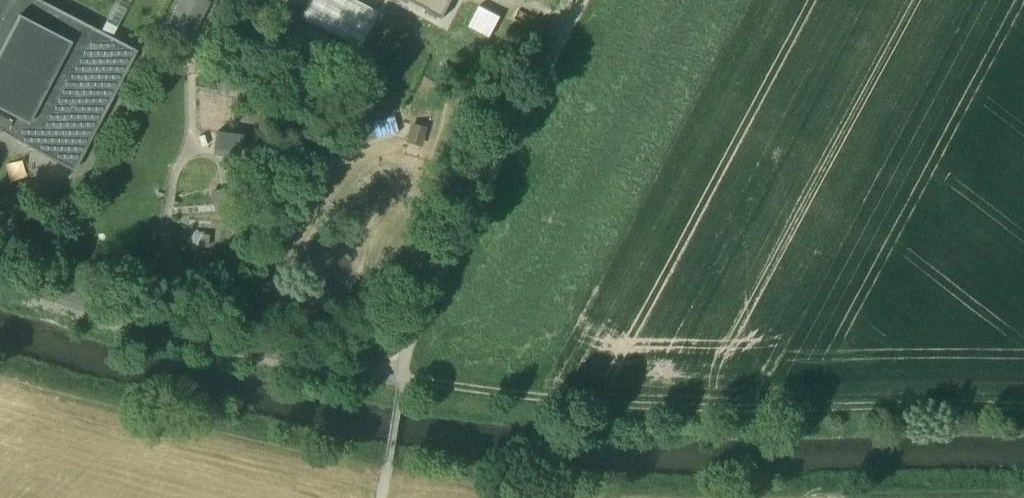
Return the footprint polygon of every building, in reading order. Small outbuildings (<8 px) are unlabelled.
[(42,0),(0,0),(0,132),(75,171),(138,50),(42,0)] [(186,48),(207,5),(196,0),(181,0),(163,37),(186,48)] [(361,47),(379,11),(356,0),(312,0),(303,18),(361,47)] [(443,19),(452,0),(407,0),(443,19)] [(368,58),(337,43),(329,58),(359,74),(368,58)] [(421,146),(425,130),(411,126),(407,142),(421,146)] [(201,237),(226,236),(226,218),(204,218),(203,210),(194,210),(194,230),(201,230),(201,237)]
